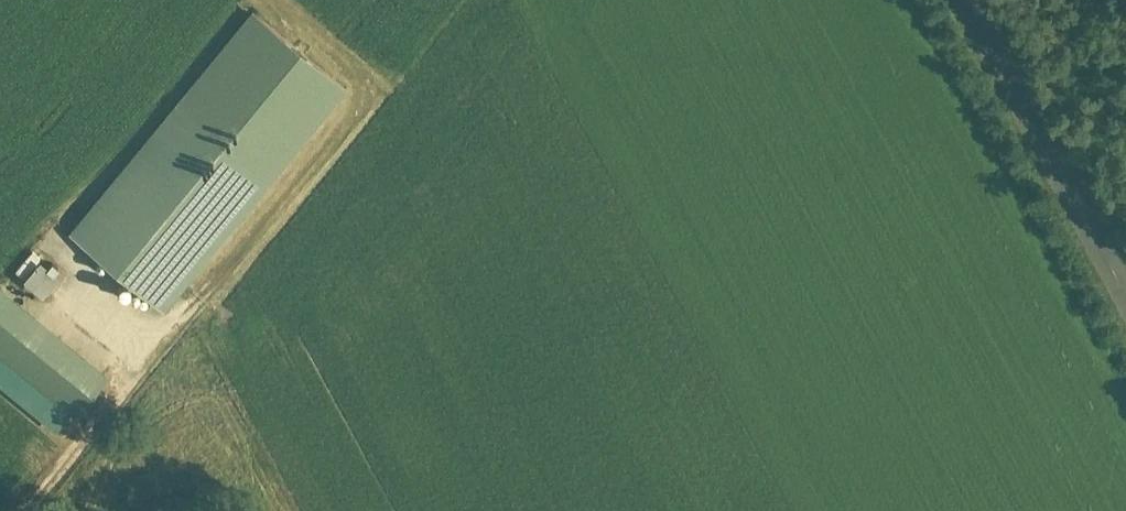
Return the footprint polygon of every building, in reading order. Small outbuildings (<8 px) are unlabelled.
[(254,8),(71,231),(168,310),(351,88),(254,8)] [(37,296),(58,272),(31,249),(10,273),(37,296)] [(0,280),(0,381),(58,429),(73,410),(78,414),(112,373),(0,280)]
